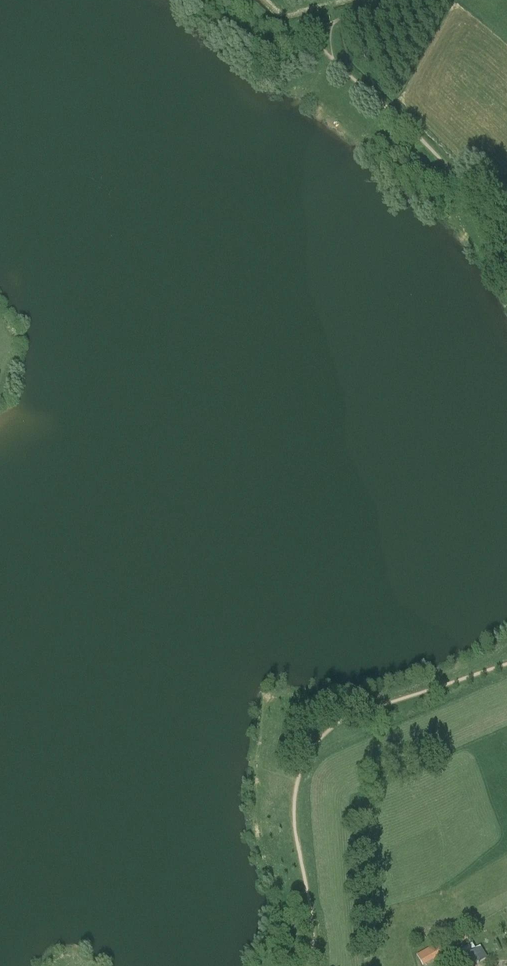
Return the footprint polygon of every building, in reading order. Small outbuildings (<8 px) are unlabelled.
[(454,948),(468,940),(462,930),(448,938),(454,948)] [(438,944),(431,948),(437,957),(444,953),(438,944)] [(456,954),(460,965),(469,965),(488,959),(483,944),(456,954)]
